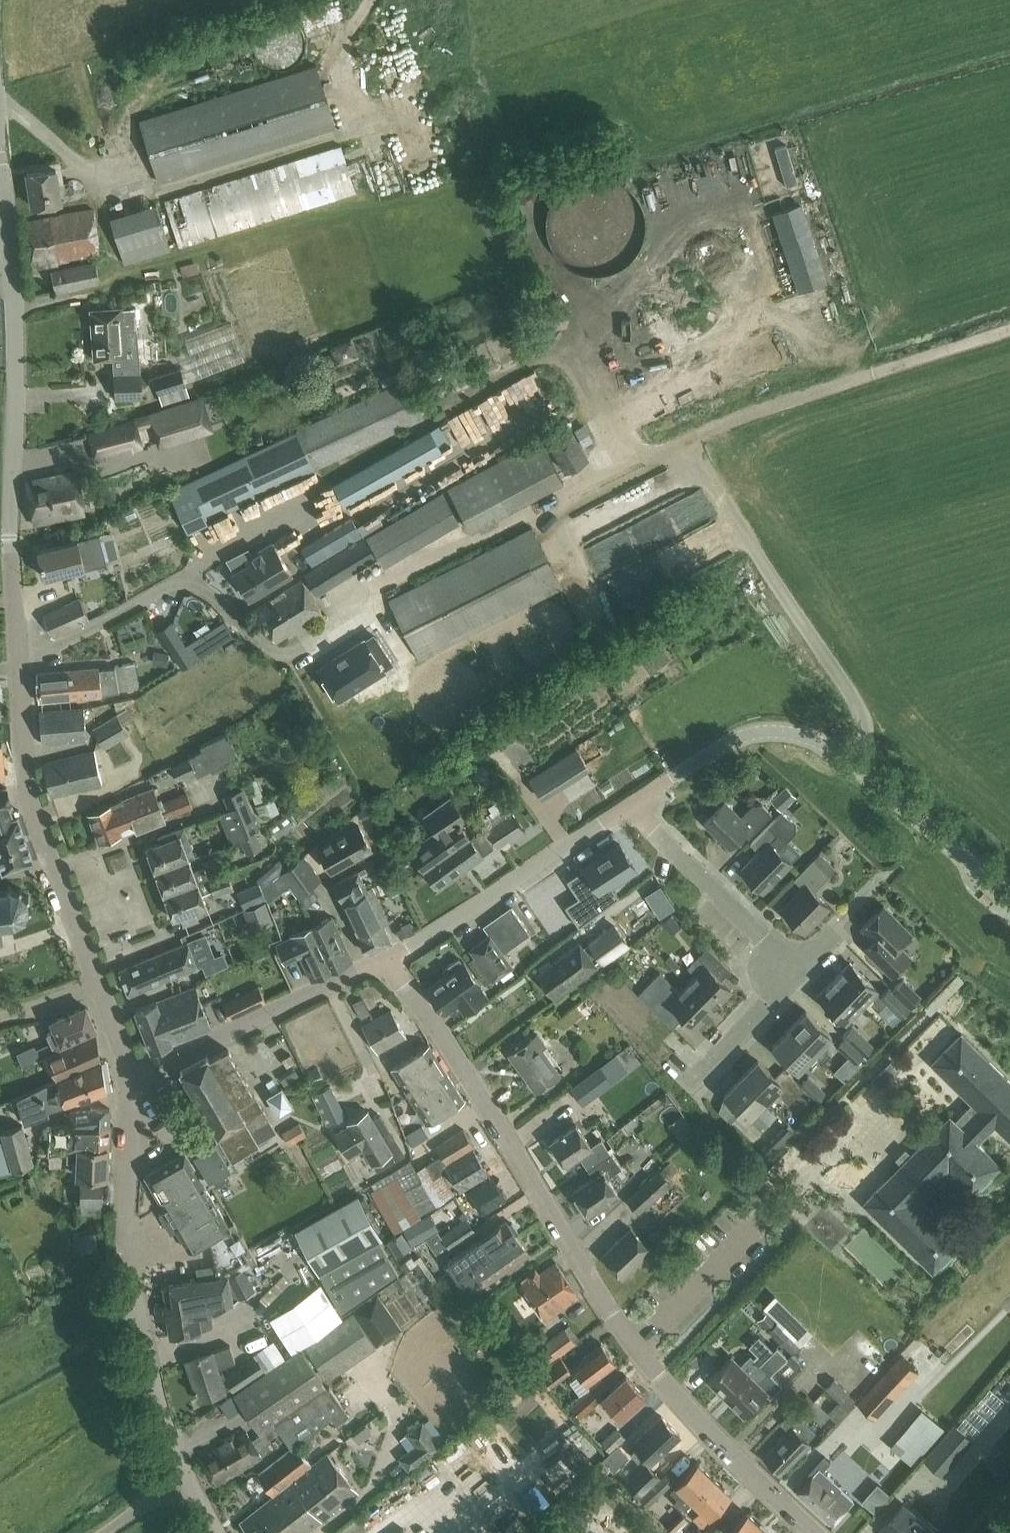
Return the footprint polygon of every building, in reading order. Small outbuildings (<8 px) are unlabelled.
[(316,65),(140,121),(159,182),(336,126),(316,65)] [(748,139),(739,142),(745,162),(754,159),(748,139)] [(179,248),(355,192),(341,146),(165,201),(179,248)] [(741,180),(751,175),(738,151),(728,156),(741,180)] [(690,201),(712,187),(696,162),(674,176),(690,201)] [(32,207),(61,202),(56,169),(27,173),(32,207)] [(596,270),(609,267),(622,261),(633,251),(640,239),(644,225),(643,211),(638,197),(630,185),(619,177),(605,171),(591,170),(577,173),(564,180),(554,191),(547,203),(544,217),(546,231),(550,244),(559,255),(570,263),(582,268),(596,270)] [(170,252),(159,213),(156,204),(110,218),(125,266),(170,252)] [(26,223),(33,268),(57,264),(57,261),(99,254),(93,209),(51,219),(26,223)] [(56,292),(70,289),(99,282),(95,262),(51,271),(56,292)] [(137,328),(124,329),(122,308),(90,310),(94,360),(122,358),(123,374),(114,375),(116,399),(142,397),(137,328)] [(179,367),(185,384),(244,360),(230,324),(185,342),(189,354),(175,359),(179,367)] [(361,329),(337,336),(343,356),(367,349),(361,329)] [(273,348),(279,363),(311,351),(305,336),(273,348)] [(185,384),(179,367),(152,378),(162,403),(188,392),(185,384)] [(296,432),(314,470),(423,418),(405,380),(296,432)] [(194,402),(157,414),(166,441),(202,430),(194,402)] [(142,446),(134,421),(89,435),(97,460),(142,446)] [(451,443),(440,424),(430,430),(429,429),(332,485),(345,507),(443,452),(441,448),(451,443)] [(565,469),(589,456),(573,427),(549,440),(553,446),(551,447),(565,469)] [(53,451),(87,442),(83,428),(49,437),(53,451)] [(314,470),(296,432),(169,492),(182,521),(187,532),(207,523),(206,521),(314,470)] [(499,434),(441,469),(447,478),(504,443),(499,434)] [(563,482),(540,439),(449,489),(471,531),(563,482)] [(78,471),(26,482),(34,525),(87,515),(78,471)] [(443,491),(365,538),(377,559),(380,565),(458,519),(443,491)] [(133,506),(117,515),(121,524),(138,515),(133,506)] [(352,519),(333,530),(301,550),(312,566),(362,536),(352,519)] [(389,601),(419,660),(562,587),(532,529),(389,601)] [(77,541),(38,551),(46,579),(106,562),(99,535),(77,541)] [(304,576),(317,596),(377,559),(365,538),(304,576)] [(291,574),(272,543),(251,556),(254,561),(234,574),(249,599),(291,574)] [(323,614),(302,580),(256,609),(276,643),(323,614)] [(43,615),(53,637),(89,621),(79,599),(43,615)] [(158,632),(170,651),(184,642),(172,624),(158,632)] [(319,669),(322,674),(326,679),(322,682),(333,698),(337,696),(340,701),(385,672),(384,670),(394,664),(376,637),(366,643),(364,639),(332,660),(319,669)] [(232,655),(241,649),(235,641),(225,648),(231,656),(232,655)] [(117,679),(137,675),(135,663),(115,666),(117,679)] [(99,668),(67,671),(70,699),(70,700),(102,696),(119,692),(117,679),(115,666),(99,668)] [(70,699),(67,671),(36,674),(39,702),(70,699)] [(137,675),(117,679),(119,692),(139,688),(137,675)] [(86,740),(83,708),(40,712),(43,744),(86,740)] [(117,715),(93,730),(105,749),(129,734),(124,726),(135,718),(127,708),(117,715)] [(514,715),(499,726),(497,724),(488,731),(500,749),(525,730),(514,715)] [(188,757),(189,759),(171,768),(178,781),(196,772),(198,777),(239,757),(228,733),(200,746),(202,750),(188,757)] [(543,800),(590,769),(577,749),(530,780),(543,800)] [(103,784),(94,752),(44,764),(52,797),(103,784)] [(256,805),(266,801),(282,791),(277,784),(261,790),(257,778),(247,782),(256,805)] [(796,797),(785,787),(770,802),(781,812),(796,797)] [(13,820),(8,807),(11,806),(7,788),(0,790),(0,866),(1,865),(3,870),(2,870),(3,872),(5,871),(4,871),(31,862),(33,862),(32,860),(18,820),(17,818),(16,819),(13,820)] [(241,840),(256,835),(255,832),(259,830),(242,788),(223,796),(230,813),(236,810),(241,825),(236,827),(241,840)] [(154,789),(89,814),(100,844),(165,819),(192,808),(187,794),(160,804),(154,789)] [(424,871),(469,838),(460,826),(466,821),(450,798),(424,817),(436,833),(410,852),(424,871)] [(493,842),(519,823),(502,799),(489,808),(492,812),(479,822),(493,842)] [(752,805),(741,817),(724,802),(703,823),(729,848),(743,834),(748,839),(772,814),(762,805),(757,810),(752,805)] [(782,812),(768,826),(750,844),(759,852),(741,871),(763,892),(791,864),(778,851),(795,833),(795,823),(792,819),(791,821),(782,812)] [(195,819),(204,833),(213,827),(205,813),(195,819)] [(297,824),(289,813),(269,828),(278,839),(297,824)] [(155,872),(189,860),(196,857),(184,825),(158,835),(161,844),(147,849),(155,872)] [(372,849),(359,826),(318,849),(331,872),(372,849)] [(469,838),(424,871),(438,890),(483,857),(482,856),(493,848),(481,832),(470,840),(469,838)] [(247,855),(262,849),(256,835),(241,840),(247,855)] [(577,929),(618,897),(610,885),(635,869),(619,845),(566,880),(578,898),(563,908),(577,929)] [(836,848),(819,855),(827,873),(844,865),(836,848)] [(294,864),(310,889),(322,881),(304,857),(294,864)] [(193,871),(189,860),(155,872),(164,896),(198,883),(228,873),(228,871),(208,878),(204,867),(193,871)] [(829,876),(813,860),(794,879),(803,888),(781,910),(804,932),(829,907),(814,892),(829,876)] [(257,879),(259,884),(237,894),(243,908),(264,899),(259,889),(270,881),(284,871),(286,870),(282,864),(272,872),(257,879)] [(286,870),(284,871),(296,896),(298,898),(310,889),(294,864),(286,870)] [(284,871),(270,881),(280,894),(289,887),(296,896),(284,871)] [(342,902),(370,889),(368,885),(365,886),(358,872),(334,884),(342,902)] [(234,889),(228,873),(198,883),(164,896),(173,920),(181,917),(184,926),(198,921),(195,912),(207,907),(202,894),(213,890),(215,896),(234,889)] [(9,923),(10,923),(11,926),(16,926),(14,922),(21,920),(24,923),(28,920),(24,918),(28,911),(31,911),(32,907),(28,906),(27,899),(29,899),(27,894),(24,896),(20,893),(23,890),(20,887),(17,891),(9,888),(8,885),(4,886),(5,889),(0,889),(0,946),(5,945),(2,930),(1,924),(9,923)] [(372,888),(370,889),(342,902),(359,936),(389,922),(372,888)] [(865,949),(892,977),(911,958),(899,946),(911,934),(884,906),(862,928),(874,940),(865,949)] [(474,958),(468,962),(485,985),(492,980),(493,982),(513,968),(503,954),(530,934),(511,907),(483,927),(490,936),(470,951),(474,958)] [(332,917),(311,927),(333,971),(353,962),(332,917)] [(389,922),(359,936),(368,954),(392,942),(384,925),(389,923),(389,922)] [(590,943),(583,948),(579,943),(537,974),(553,997),(596,966),(596,967),(603,962),(631,941),(618,922),(590,943)] [(411,924),(402,928),(397,930),(400,939),(406,936),(415,932),(411,924)] [(291,937),(291,938),(288,940),(287,943),(278,948),(285,962),(299,955),(312,981),(333,971),(311,927),(291,937)] [(197,967),(187,943),(119,972),(129,995),(197,967)] [(687,984),(713,1009),(731,991),(715,974),(724,964),(707,947),(687,968),(695,976),(687,984)] [(464,1013),(472,1007),(486,997),(480,988),(481,987),(464,963),(462,964),(459,959),(443,971),(447,975),(427,990),(444,1014),(458,1004),(464,1013)] [(834,980),(862,1008),(872,998),(882,1008),(887,1003),(901,1017),(910,1008),(891,990),(889,988),(881,996),(877,992),(879,991),(850,963),(834,980)] [(679,992),(671,984),(660,973),(638,995),(650,1006),(651,1008),(667,1023),(678,1011),(695,1028),(713,1009),(687,984),(679,992)] [(965,983),(957,975),(924,1010),(931,1017),(965,983)] [(903,979),(891,990),(910,1008),(921,997),(903,979)] [(862,1008),(834,980),(817,997),(846,1024),(862,1008)] [(231,1020),(267,1003),(259,987),(223,1005),(231,1020)] [(211,1029),(211,1028),(195,988),(136,1011),(152,1053),(211,1029)] [(361,1019),(371,1014),(362,998),(353,1004),(361,1019)] [(48,1035),(51,1043),(25,1054),(29,1065),(47,1057),(96,1037),(95,1029),(85,1007),(52,1021),(56,1031),(48,1035)] [(362,1027),(377,1053),(406,1037),(391,1011),(362,1027)] [(789,1028),(815,1054),(824,1062),(831,1055),(822,1046),(832,1036),(806,1011),(789,1028)] [(307,1049),(332,1049),(332,1034),(314,1034),(314,1024),(307,1024),(307,1049)] [(865,1056),(874,1046),(853,1025),(843,1035),(846,1038),(865,1056)] [(815,1054),(789,1028),(772,1046),(798,1071),(815,1054)] [(933,1133),(864,1203),(933,1270),(962,1241),(920,1200),(948,1172),(971,1195),(1000,1165),(977,1143),(995,1125),(1009,1140),(1009,1082),(960,1033),(931,1063),(972,1104),(956,1121),(950,1116),(933,1133)] [(562,1070),(544,1045),(536,1034),(509,1054),(535,1090),(562,1070)] [(52,1069),(98,1048),(96,1037),(47,1057),(52,1069)] [(865,1056),(846,1038),(837,1047),(855,1065),(859,1068),(868,1059),(865,1056)] [(429,1045),(410,1057),(427,1084),(446,1072),(429,1045)] [(101,1061),(98,1048),(52,1069),(57,1080),(101,1061)] [(207,1056),(200,1060),(180,1072),(217,1136),(262,1110),(227,1048),(209,1058),(207,1056)] [(427,1084),(410,1057),(391,1069),(408,1096),(427,1084)] [(57,1080),(10,1101),(18,1118),(19,1118),(24,1119),(25,1122),(49,1115),(46,1107),(63,1102),(64,1105),(106,1092),(101,1061),(57,1080)] [(804,1089),(800,1085),(784,1069),(775,1078),(758,1061),(741,1078),(765,1101),(775,1091),(788,1104),(804,1089)] [(892,1061),(871,1081),(880,1090),(900,1070),(892,1061)] [(600,1066),(588,1075),(587,1074),(569,1087),(583,1107),(601,1093),(600,1091),(612,1084),(600,1066)] [(325,1082),(317,1067),(306,1073),(313,1088),(325,1082)] [(446,1072),(427,1084),(408,1096),(426,1124),(463,1100),(446,1072)] [(808,1076),(800,1085),(804,1089),(817,1102),(826,1093),(808,1076)] [(765,1101),(741,1078),(724,1095),(742,1112),(733,1121),(753,1140),(769,1124),(755,1111),(765,1101)] [(328,1127),(346,1118),(331,1086),(312,1095),(328,1127)] [(278,1115),(292,1106),(281,1088),(267,1096),(278,1115)] [(694,1104),(681,1112),(691,1127),(704,1119),(694,1104)] [(69,1123),(109,1126),(110,1109),(90,1108),(90,1110),(69,1112),(69,1114),(65,1114),(64,1123),(69,1123)] [(262,1110),(217,1136),(186,1152),(207,1186),(236,1170),(231,1159),(257,1144),(275,1133),(262,1110)] [(392,1135),(391,1136),(380,1116),(372,1120),(367,1112),(347,1124),(348,1126),(334,1134),(349,1157),(362,1149),(371,1164),(372,1164),(376,1172),(404,1155),(392,1135)] [(69,1123),(64,1123),(49,1127),(49,1155),(69,1152),(69,1148),(78,1148),(78,1147),(108,1148),(109,1126),(69,1123)] [(289,1145),(306,1135),(299,1123),(282,1132),(289,1145)] [(601,1140),(591,1147),(575,1124),(549,1143),(565,1165),(578,1156),(587,1168),(610,1152),(609,1152),(601,1140)] [(13,1170),(34,1164),(22,1125),(2,1131),(13,1170)] [(786,1126),(761,1153),(767,1159),(768,1160),(793,1133),(786,1126)] [(429,1153),(434,1160),(416,1170),(423,1181),(405,1191),(397,1177),(370,1193),(394,1234),(404,1229),(422,1218),(420,1215),(455,1195),(440,1169),(444,1166),(460,1192),(488,1174),(471,1149),(479,1144),(468,1127),(436,1147),(436,1148),(429,1153)] [(107,1177),(108,1148),(78,1147),(78,1148),(69,1148),(69,1152),(49,1155),(49,1166),(60,1166),(66,1166),(66,1160),(78,1160),(77,1176),(107,1177)] [(610,1152),(587,1168),(593,1177),(572,1192),(587,1213),(617,1192),(608,1180),(609,1176),(621,1167),(610,1152)] [(162,1206),(202,1182),(185,1153),(145,1176),(162,1206)] [(658,1170),(626,1200),(638,1213),(671,1183),(658,1170)] [(507,1199),(492,1175),(467,1191),(482,1215),(507,1199)] [(102,1204),(103,1183),(80,1182),(80,1204),(82,1204),(81,1213),(101,1213),(101,1204),(102,1204)] [(215,1205),(202,1182),(162,1206),(178,1233),(217,1209),(220,1214),(225,1211),(220,1202),(215,1205)] [(400,1272),(381,1237),(357,1195),(294,1230),(340,1312),(400,1272)] [(718,1208),(711,1215),(728,1232),(735,1225),(718,1208)] [(217,1209),(178,1233),(189,1251),(208,1240),(211,1246),(212,1248),(220,1244),(215,1235),(228,1227),(220,1214),(217,1209)] [(860,1221),(845,1237),(852,1243),(867,1228),(860,1221)] [(440,1237),(440,1238),(430,1245),(441,1261),(453,1253),(450,1250),(472,1235),(462,1222),(440,1237)] [(504,1222),(478,1240),(490,1257),(516,1238),(515,1236),(518,1232),(512,1224),(507,1225),(504,1222)] [(234,1225),(228,1227),(215,1235),(220,1244),(212,1248),(211,1246),(216,1277),(227,1275),(243,1267),(243,1268),(256,1262),(234,1225)] [(285,1229),(262,1243),(270,1257),(293,1243),(285,1229)] [(651,1250),(630,1229),(602,1256),(623,1278),(651,1250)] [(516,1238),(490,1257),(464,1275),(475,1291),(527,1255),(516,1238)] [(490,1257),(478,1240),(443,1265),(454,1282),(464,1275),(490,1257)] [(527,1276),(530,1281),(522,1286),(544,1320),(578,1297),(555,1263),(538,1275),(535,1270),(527,1276)] [(216,1277),(162,1286),(165,1305),(155,1306),(157,1320),(167,1318),(170,1337),(200,1332),(197,1314),(210,1311),(254,1290),(243,1268),(243,1267),(227,1275),(216,1277)] [(780,1275),(766,1284),(773,1295),(787,1286),(780,1275)] [(312,1292),(301,1296),(298,1287),(283,1293),(290,1312),(316,1302),(312,1292)] [(468,1315),(492,1298),(485,1289),(472,1298),(470,1297),(460,1304),(468,1315)] [(378,1295),(352,1313),(304,1345),(327,1379),(375,1346),(376,1347),(402,1330),(378,1295)] [(777,1322),(767,1312),(757,1322),(767,1332),(777,1322)] [(780,1343),(791,1332),(779,1320),(768,1331),(780,1343)] [(550,1347),(538,1357),(544,1366),(559,1355),(577,1342),(566,1327),(546,1342),(550,1347)] [(931,1370),(949,1348),(928,1329),(909,1351),(931,1370)] [(483,1360),(492,1354),(476,1332),(468,1337),(478,1350),(476,1351),(483,1360)] [(791,1332),(780,1343),(792,1355),(803,1344),(791,1332)] [(726,1399),(760,1364),(773,1350),(758,1336),(748,1346),(757,1354),(753,1358),(750,1355),(740,1366),(731,1357),(708,1381),(726,1399)] [(266,1370),(284,1358),(273,1343),(264,1348),(255,1354),(266,1370)] [(615,1364),(600,1344),(572,1366),(587,1386),(615,1364)] [(230,1346),(211,1352),(185,1361),(199,1402),(225,1392),(225,1391),(229,1388),(231,1392),(264,1371),(255,1357),(225,1377),(223,1372),(220,1373),(219,1368),(235,1362),(230,1346)] [(777,1347),(773,1350),(760,1364),(726,1399),(744,1416),(766,1394),(769,1397),(781,1385),(770,1375),(787,1357),(777,1347)] [(229,1418),(243,1408),(261,1434),(251,1441),(245,1432),(201,1459),(216,1484),(261,1457),(255,1448),(279,1431),(292,1449),(295,1446),(344,1408),(339,1401),(330,1387),(327,1389),(300,1349),(233,1395),(234,1395),(219,1405),(229,1418)] [(544,1366),(537,1371),(538,1372),(549,1386),(571,1369),(559,1355),(544,1366)] [(875,1419),(907,1384),(889,1368),(857,1403),(875,1419)] [(571,1408),(580,1418),(602,1398),(621,1418),(644,1396),(626,1376),(611,1390),(602,1379),(571,1408)] [(834,1379),(825,1388),(840,1403),(849,1393),(834,1379)] [(800,1423),(814,1408),(804,1399),(790,1414),(800,1423)] [(921,1408),(889,1445),(913,1466),(945,1428),(921,1408)] [(632,1443),(636,1448),(631,1453),(638,1460),(643,1456),(651,1464),(680,1437),(660,1417),(632,1443)] [(399,1439),(408,1451),(398,1458),(408,1472),(441,1447),(422,1421),(418,1424),(415,1421),(408,1426),(411,1429),(405,1434),(405,1435),(399,1439)] [(974,1439),(956,1423),(925,1459),(943,1475),(974,1439)] [(796,1432),(791,1427),(763,1457),(781,1473),(809,1444),(806,1441),(812,1434),(803,1426),(796,1432)] [(600,1442),(610,1453),(626,1438),(616,1428),(600,1442)] [(292,1449),(257,1476),(273,1496),(239,1523),(247,1532),(305,1532),(308,1530),(309,1530),(321,1521),(291,1482),(311,1466),(295,1446),(292,1449)] [(327,1453),(311,1466),(291,1482),(321,1521),(345,1502),(345,1501),(357,1491),(327,1453)] [(819,1463),(809,1474),(812,1477),(798,1492),(833,1524),(853,1502),(840,1491),(842,1489),(823,1472),(825,1469),(819,1463)] [(693,1502),(714,1480),(696,1464),(670,1492),(678,1500),(674,1504),(683,1513),(693,1502)] [(882,1464),(876,1471),(885,1478),(891,1472),(882,1464)] [(648,1467),(638,1477),(635,1474),(624,1485),(637,1498),(658,1478),(648,1467)] [(679,1478),(670,1469),(639,1499),(648,1507),(679,1478)] [(731,1496),(714,1480),(693,1502),(702,1510),(693,1520),(701,1527),(731,1496)] [(380,1514),(397,1507),(393,1499),(376,1505),(380,1514)] [(879,1531),(882,1532),(936,1532),(901,1504),(879,1531)] [(682,1513),(667,1528),(672,1532),(676,1532),(689,1520),(682,1513)] [(764,1530),(746,1514),(728,1532),(761,1532),(764,1530)] [(336,1532),(362,1532),(367,1529),(357,1516),(336,1532)]
